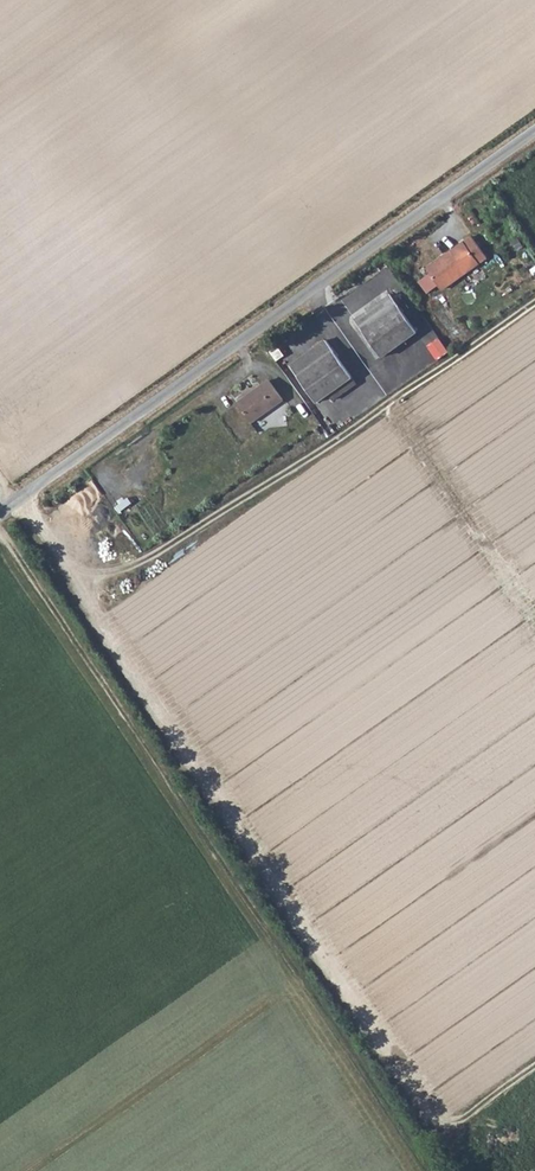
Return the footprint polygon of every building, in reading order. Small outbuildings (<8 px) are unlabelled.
[(472,233),(427,264),(441,285),(486,253),(472,233)] [(377,298),(403,335),(416,327),(391,289),(377,298)] [(403,335),(377,298),(357,312),(382,348),(403,335)] [(316,394),(354,369),(327,332),(290,358),(316,394)] [(251,417),(284,394),(270,373),(237,396),(251,417)] [(61,501),(73,517),(105,494),(93,478),(61,501)]
